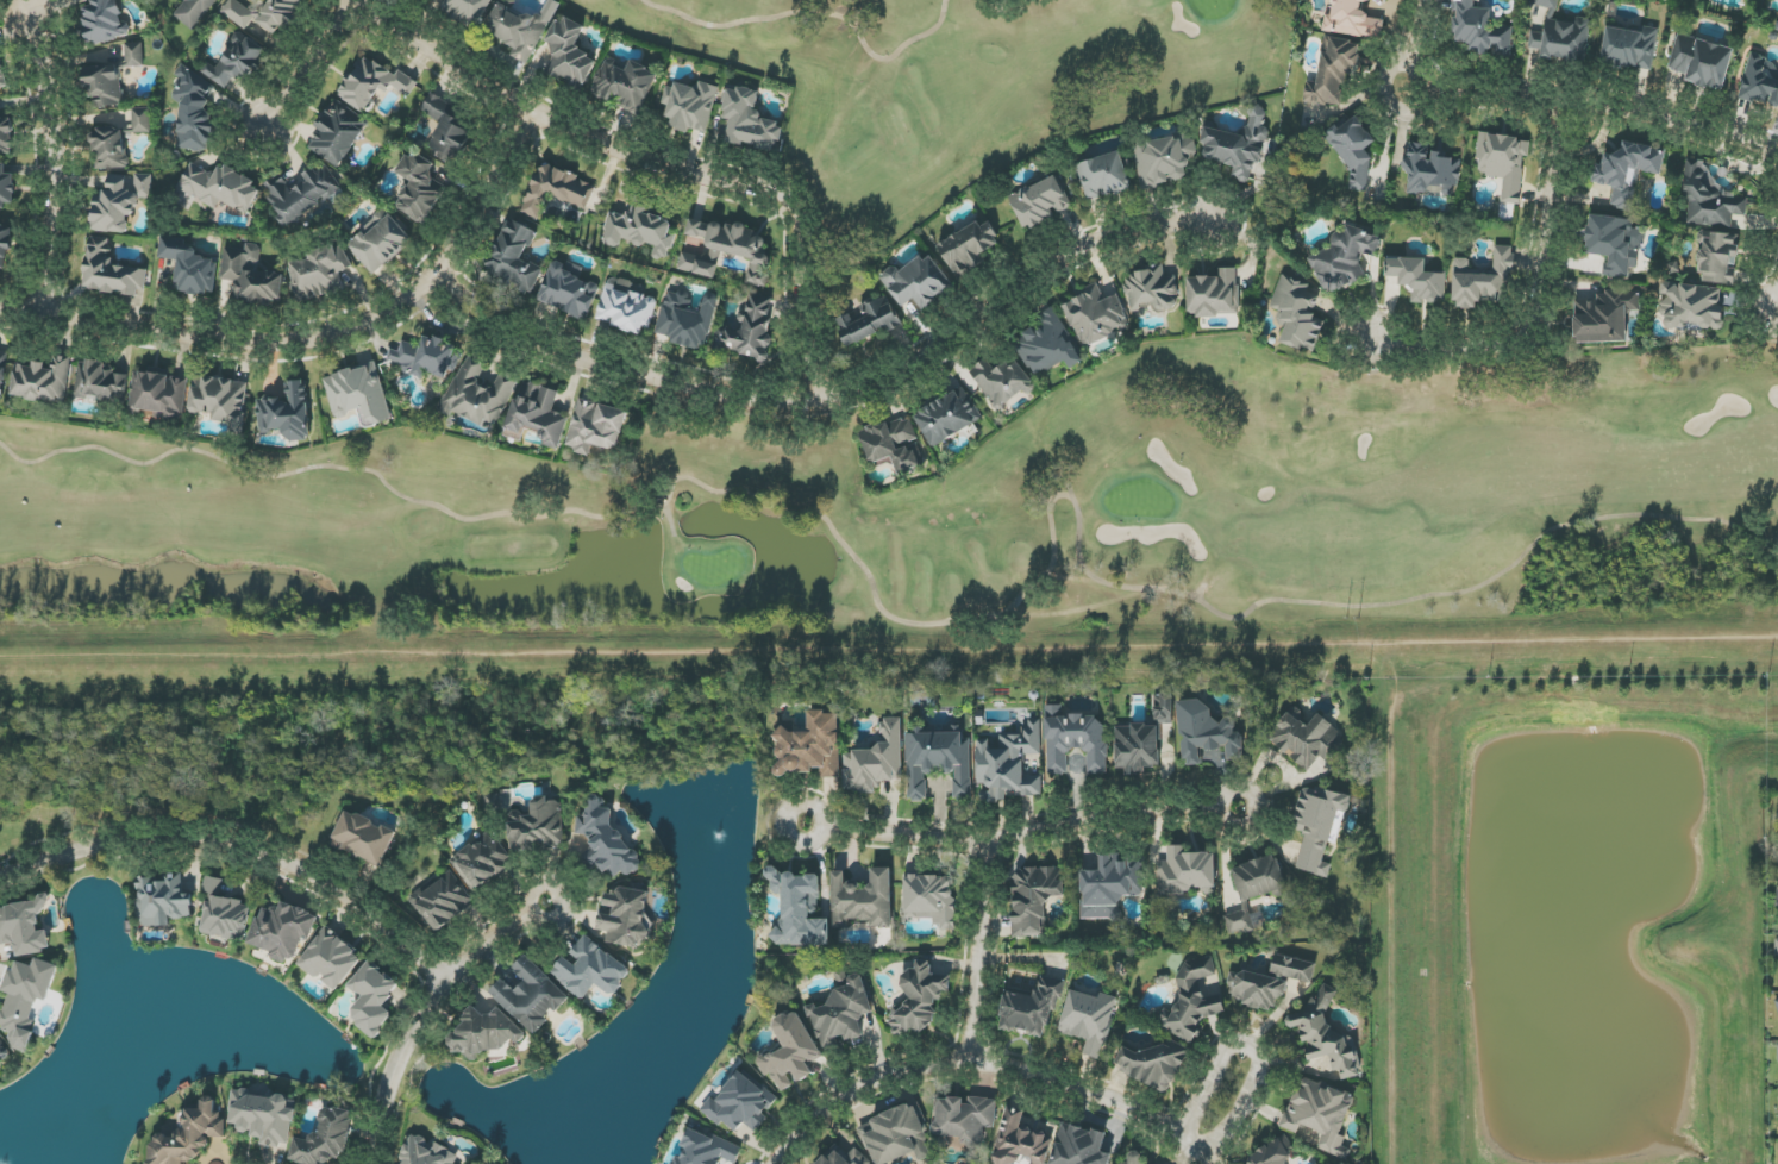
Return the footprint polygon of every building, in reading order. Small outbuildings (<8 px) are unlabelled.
[(93,5),(80,9),(91,46),(129,36),(119,0),(91,0),(93,5)] [(174,16),(194,31),(218,0),(186,0),(174,16)] [(246,29),(256,13),(235,0),(229,0),(220,14),(246,29)] [(277,38),(305,3),(302,0),(272,0),(255,20),(277,38)] [(430,1),(476,29),(494,0),(431,0),(430,1)] [(515,47),(511,56),(528,64),(549,21),(525,9),(521,16),(512,12),(517,2),(514,0),(501,0),(485,32),(515,47)] [(1381,39),(1383,20),(1364,18),(1366,0),(1335,0),(1333,16),(1325,15),(1323,32),(1381,39)] [(1454,52),(1513,53),(1513,27),(1493,27),(1493,4),(1478,4),(1478,0),(1455,0),(1454,52)] [(1590,21),(1557,19),(1559,0),(1534,0),(1533,6),(1547,7),(1546,33),(1531,32),(1529,59),(1587,63),(1590,21)] [(585,27),(562,15),(548,43),(557,48),(545,72),(582,91),(598,60),(575,48),(585,27)] [(1638,32),(1606,27),(1600,64),(1652,71),(1659,29),(1639,26),(1638,32)] [(216,68),(207,62),(200,72),(226,89),(235,76),(244,83),(267,50),(240,32),(216,68)] [(1734,48),(1677,33),(1668,69),(1687,74),(1685,82),(1723,92),(1734,48)] [(1304,102),(1342,107),(1348,64),(1359,66),(1361,43),(1330,39),(1328,54),(1322,53),(1318,85),(1306,84),(1304,102)] [(142,42),(125,43),(126,67),(143,66),(142,42)] [(419,82),(399,70),(396,75),(363,55),(339,95),(366,112),(383,84),(408,100),(419,82)] [(1777,72),(1777,58),(1745,56),(1742,102),(1777,105),(1777,72)] [(639,115),(659,73),(631,60),(628,68),(606,58),(590,92),(639,115)] [(91,109),(124,105),(118,64),(86,69),(91,109)] [(177,148),(206,151),(215,138),(217,119),(209,114),(210,97),(217,88),(182,65),(177,71),(174,99),(182,104),(177,148)] [(707,133),(719,87),(698,81),(697,88),(671,81),(665,104),(668,105),(665,117),(673,119),(671,127),(689,132),(690,129),(707,133)] [(726,142),(773,151),(774,141),(781,142),(784,122),(755,117),(759,92),(728,86),(723,118),(730,120),(726,142)] [(429,150),(459,162),(472,131),(460,126),(467,109),(430,94),(422,114),(441,121),(429,150)] [(371,123),(336,99),(316,127),(321,131),(309,147),(339,168),(371,123)] [(1205,127),(1201,143),(1207,145),(1204,158),(1235,165),(1232,178),(1253,183),(1270,111),(1250,106),(1243,135),(1205,127)] [(132,109),(133,133),(150,132),(149,109),(132,109)] [(1367,193),(1371,156),(1366,149),(1376,142),(1357,116),(1345,125),(1338,124),(1328,131),(1333,139),(1333,144),(1352,171),(1350,191),(1367,193)] [(13,154),(12,119),(0,119),(0,137),(0,154),(13,154)] [(94,169),(127,168),(126,129),(93,130),(94,169)] [(1133,144),(1141,189),(1172,183),(1171,182),(1187,179),(1185,167),(1197,165),(1191,133),(1133,144)] [(1501,203),(1520,205),(1524,156),(1529,156),(1530,139),(1480,135),(1477,175),(1503,177),(1501,203)] [(1666,150),(1624,141),(1620,157),(1605,154),(1603,165),(1595,164),(1591,183),(1614,188),(1610,207),(1631,211),(1640,171),(1661,175),(1666,150)] [(1461,157),(1430,154),(1431,145),(1410,143),(1405,190),(1457,195),(1461,157)] [(412,182),(397,209),(425,225),(442,194),(427,185),(437,167),(408,151),(396,174),(412,182)] [(1087,202),(1132,189),(1121,151),(1077,164),(1087,202)] [(1748,228),(1749,194),(1707,192),(1709,161),(1686,159),(1682,225),(1748,228)] [(304,176),(307,181),(293,191),(281,174),(262,187),(282,215),(277,218),(285,229),(343,189),(325,162),(304,176)] [(178,190),(216,208),(220,201),(249,215),(263,185),(220,165),(215,175),(191,163),(178,190)] [(587,209),(596,183),(540,164),(523,213),(540,219),(548,196),(587,209)] [(15,206),(15,174),(6,174),(6,165),(0,165),(0,192),(0,206),(15,206)] [(92,232),(128,233),(129,216),(137,216),(138,198),(152,199),(153,175),(136,174),(135,191),(126,191),(127,176),(107,175),(106,196),(93,196),(92,232)] [(1023,230),(1057,217),(1056,214),(1072,208),(1058,175),(1009,195),(1023,230)] [(673,219),(651,217),(653,200),(635,197),(633,215),(608,212),(604,245),(619,247),(620,242),(654,246),(653,259),(668,261),(673,219)] [(374,276),(415,240),(387,208),(346,243),(374,276)] [(1633,220),(1590,215),(1586,254),(1607,256),(1604,275),(1629,278),(1630,268),(1639,269),(1643,231),(1632,229),(1633,220)] [(536,232),(510,219),(484,270),(531,294),(543,269),(523,259),(536,232)] [(765,287),(773,232),(689,220),(687,235),(710,238),(707,258),(680,254),(678,272),(717,277),(720,253),(751,258),(747,285),(765,287)] [(937,247),(958,279),(985,261),(981,255),(1001,242),(988,222),(981,227),(978,221),(937,247)] [(1383,240),(1350,225),(1337,230),(1325,258),(1318,255),(1310,258),(1321,287),(1333,292),(1366,279),(1359,263),(1364,252),(1376,257),(1383,240)] [(7,270),(8,251),(12,252),(13,227),(0,226),(0,248),(0,270),(7,270)] [(1734,285),(1738,235),(1711,232),(1710,241),(1704,240),(1703,252),(1701,252),(1698,282),(1734,285)] [(144,296),(147,269),(110,266),(112,239),(90,237),(84,290),(144,296)] [(175,292),(215,295),(218,258),(196,257),(197,247),(184,246),(185,239),(161,237),(159,258),(178,260),(175,292)] [(224,248),(221,280),(234,281),(233,296),(251,297),(251,301),(282,304),(284,273),(258,271),(261,245),(246,243),(246,250),(224,248)] [(350,269),(343,243),(307,252),(309,259),(289,264),(298,301),(342,290),(338,272),(350,269)] [(1455,259),(1453,308),(1476,309),(1476,302),(1510,303),(1512,247),(1495,246),(1494,272),(1469,271),(1469,259),(1455,259)] [(930,252),(898,274),(893,267),(879,277),(902,308),(915,299),(922,310),(954,288),(930,252)] [(587,320),(600,287),(579,278),(583,270),(555,258),(538,301),(587,320)] [(1425,258),(1386,259),(1386,276),(1399,276),(1399,287),(1411,287),(1411,303),(1446,302),(1445,273),(1425,273),(1425,258)] [(1176,277),(1164,278),(1164,268),(1126,270),(1129,309),(1154,307),(1154,312),(1178,310),(1176,277)] [(1238,268),(1219,268),(1218,277),(1188,277),(1188,315),(1238,316),(1238,268)] [(1325,321),(1313,318),(1320,296),(1307,293),(1310,284),(1281,276),(1271,308),(1279,310),(1275,323),(1285,326),(1280,343),(1315,353),(1325,321)] [(606,283),(596,322),(647,335),(656,299),(622,290),(622,288),(606,283)] [(1721,288),(1664,283),(1661,327),(1722,332),(1724,307),(1719,307),(1721,288)] [(1079,346),(1129,330),(1117,292),(1103,296),(1099,285),(1084,290),(1086,296),(1066,303),(1079,346)] [(1627,342),(1627,314),(1641,314),(1641,292),(1632,292),(1632,290),(1595,290),(1595,300),(1575,300),(1575,343),(1627,342)] [(708,349),(718,296),(705,293),(701,314),(690,311),(692,297),(665,292),(656,339),(708,349)] [(777,299),(747,294),(740,332),(718,328),(714,350),(766,360),(777,299)] [(900,325),(887,296),(833,321),(847,349),(900,325)] [(1053,307),(1033,319),(1037,326),(1013,341),(1036,378),(1065,360),(1071,370),(1086,360),(1053,307)] [(403,341),(400,352),(390,349),(386,364),(426,375),(426,373),(452,380),(461,347),(423,336),(420,346),(403,341)] [(455,410),(493,430),(519,379),(503,371),(495,387),(479,378),(488,362),(469,353),(439,411),(451,417),(455,410)] [(71,357),(51,355),(50,363),(33,362),(33,367),(15,365),(13,398),(67,402),(71,357)] [(1017,358),(995,373),(986,360),(969,371),(997,411),(1026,391),(1027,394),(1036,388),(1017,358)] [(128,375),(114,373),(115,364),(80,360),(76,397),(125,403),(128,375)] [(392,420),(376,362),(323,377),(335,418),(364,410),(368,426),(392,420)] [(134,369),(131,410),(156,412),(155,418),(171,420),(172,415),(184,416),(188,378),(169,376),(170,372),(134,369)] [(249,382),(193,376),(190,412),(214,414),(214,422),(231,423),(231,432),(244,434),(249,382)] [(308,380),(287,381),(288,398),(257,399),(258,432),(286,431),(286,442),(310,441),(308,380)] [(560,449),(569,416),(553,411),(559,392),(522,380),(507,429),(522,434),(524,427),(540,431),(537,442),(560,449)] [(914,414),(932,448),(983,420),(965,387),(914,414)] [(628,411),(579,398),(566,449),(590,455),(593,444),(617,451),(628,411)] [(892,457),(898,474),(925,465),(917,441),(918,441),(910,416),(860,433),(871,464),(892,457)] [(1115,726),(1117,769),(1124,769),(1124,772),(1161,771),(1159,724),(1173,724),(1172,694),(1161,695),(1161,706),(1154,706),(1155,725),(1115,726)] [(1178,702),(1184,766),(1203,765),(1202,760),(1212,759),(1213,767),(1224,766),(1224,761),(1244,759),(1242,733),(1235,733),(1234,718),(1209,721),(1207,699),(1178,702)] [(1347,742),(1321,713),(1308,725),(1293,708),(1276,724),(1278,727),(1270,735),(1293,760),(1294,759),(1306,771),(1322,757),(1326,761),(1347,742)] [(840,712),(809,712),(808,732),(790,732),(790,722),(777,721),(777,772),(820,773),(820,778),(840,778),(840,712)] [(1047,775),(1067,774),(1067,751),(1087,750),(1087,774),(1108,774),(1107,717),(1047,717),(1047,775)] [(902,719),(881,719),(881,751),(844,751),(845,792),(879,792),(878,781),(902,781),(902,719)] [(1042,798),(1042,776),(1024,777),(1024,755),(1041,755),(1041,723),(1022,723),(1022,735),(1000,736),(1001,749),(989,749),(989,740),(977,740),(977,786),(981,786),(981,799),(1042,798)] [(972,798),(971,733),(907,734),(908,801),(926,801),(926,772),(953,772),(954,799),(972,798)] [(1352,797),(1303,785),(1293,829),(1306,832),(1297,870),(1328,878),(1332,864),(1325,862),(1338,811),(1348,813),(1352,797)] [(497,809),(498,795),(485,794),(484,809),(497,809)] [(611,823),(612,808),(604,808),(605,797),(589,796),(588,807),(577,816),(576,835),(584,835),(593,846),(582,854),(582,860),(591,871),(599,864),(612,880),(620,874),(632,875),(643,866),(643,863),(611,823)] [(561,801),(549,802),(548,797),(532,798),(533,813),(508,815),(510,851),(542,849),(542,848),(564,846),(561,801)] [(381,867),(397,832),(346,810),(330,845),(381,867)] [(450,859),(473,893),(514,865),(498,841),(495,843),(488,834),(450,859)] [(1216,890),(1215,853),(1182,854),(1182,846),(1167,846),(1168,861),(1158,861),(1159,897),(1184,897),(1184,890),(1216,890)] [(1081,919),(1121,920),(1122,895),(1143,896),(1144,856),(1101,855),(1101,871),(1083,871),(1081,919)] [(1277,855),(1232,868),(1242,903),(1275,893),(1276,897),(1288,894),(1277,855)] [(833,928),(850,929),(850,921),(871,921),(871,928),(892,928),(892,868),(871,868),(871,885),(846,885),(847,872),(833,872),(833,928)] [(1014,936),(1046,936),(1045,898),(1065,897),(1064,869),(1012,870),(1014,936)] [(436,933),(475,903),(452,873),(413,903),(436,933)] [(829,946),(830,918),(819,918),(820,874),(769,873),(769,894),(779,894),(778,945),(829,946)] [(182,874),(163,874),(163,879),(138,880),(139,927),(174,926),(174,918),(193,917),(192,895),(182,895),(182,874)] [(243,942),(252,905),(219,897),(223,880),(206,876),(202,891),(209,893),(200,932),(243,942)] [(905,876),(904,919),(934,919),(934,929),(954,929),(955,876),(905,876)] [(606,943),(639,949),(641,941),(644,941),(654,888),(630,883),(629,889),(618,887),(616,895),(606,893),(604,906),(613,908),(612,916),(599,913),(596,930),(608,932),(606,943)] [(15,944),(16,956),(51,951),(48,930),(40,931),(38,914),(50,912),(48,899),(0,905),(0,928),(2,945),(15,944)] [(248,944),(273,952),(271,956),(294,964),(303,938),(311,941),(320,916),(282,902),(279,911),(262,905),(248,944)] [(1262,912),(1251,916),(1246,902),(1241,903),(1243,911),(1224,916),(1230,936),(1266,925),(1262,912)] [(298,964),(317,979),(319,976),(338,991),(364,956),(325,926),(298,964)] [(571,954),(579,960),(575,965),(563,957),(550,975),(585,999),(596,984),(614,996),(632,970),(584,935),(571,954)] [(491,992),(534,1034),(556,1012),(556,1013),(571,998),(526,954),(513,968),(526,981),(516,992),(503,979),(491,992)] [(1316,963),(1275,954),(1270,977),(1238,970),(1231,1002),(1273,1011),(1277,995),(1285,997),(1289,979),(1312,984),(1316,963)] [(1226,1013),(1222,994),(1204,998),(1200,979),(1216,975),(1213,957),(1183,962),(1186,973),(1169,976),(1182,1039),(1203,1035),(1200,1019),(1226,1013)] [(36,958),(33,966),(18,961),(15,970),(9,969),(2,992),(10,994),(5,1011),(3,1010),(0,1019),(0,1027),(12,1031),(8,1045),(28,1051),(37,1022),(32,1020),(38,998),(49,1001),(59,965),(36,958)] [(349,986),(364,998),(348,1017),(374,1038),(397,1010),(386,1002),(400,985),(370,960),(349,986)] [(951,975),(931,974),(932,962),(917,961),(916,972),(906,971),(902,1013),(892,1012),(891,1029),(933,1033),(936,1002),(942,1003),(943,993),(950,994),(951,975)] [(864,1039),(859,1018),(873,1014),(862,973),(848,977),(850,986),(831,991),(834,1002),(810,1008),(822,1051),(864,1039)] [(1064,980),(1040,976),(1037,997),(1005,993),(999,1029),(1046,1036),(1050,1010),(1060,1011),(1064,980)] [(1308,1062),(1329,1056),(1333,1070),(1340,1073),(1342,1080),(1362,1075),(1353,1039),(1330,1029),(1327,1014),(1338,991),(1321,983),(1310,1008),(1292,1012),(1287,1023),(1289,1029),(1299,1027),(1308,1062)] [(1059,1033),(1088,1039),(1084,1055),(1103,1059),(1117,998),(1100,993),(1099,997),(1069,990),(1059,1033)] [(500,1006),(486,1019),(477,1009),(445,1038),(474,1069),(510,1035),(518,1044),(527,1036),(500,1006)] [(823,1057),(797,1009),(771,1023),(783,1046),(759,1059),(778,1094),(796,1084),(813,1075),(808,1065),(823,1057)] [(1125,1043),(1114,1068),(1169,1093),(1189,1049),(1166,1039),(1158,1057),(1125,1043)] [(777,1098),(741,1069),(715,1101),(711,1097),(700,1111),(720,1126),(723,1122),(737,1133),(745,1122),(757,1132),(768,1118),(764,1115),(777,1098)] [(1281,1127),(1298,1134),(1301,1125),(1324,1134),(1318,1149),(1347,1161),(1351,1150),(1342,1146),(1346,1137),(1340,1135),(1355,1098),(1302,1076),(1281,1127)] [(233,1092),(230,1124),(239,1124),(238,1134),(262,1136),(261,1144),(291,1147),(296,1098),(233,1092)] [(180,1138),(154,1134),(150,1163),(184,1163),(185,1160),(201,1162),(203,1147),(208,1148),(209,1136),(225,1139),(228,1117),(215,1114),(217,1099),(203,1097),(201,1110),(184,1108),(180,1138)] [(997,1099),(966,1097),(966,1099),(937,1097),(935,1138),(984,1140),(985,1127),(996,1128),(997,1099)] [(875,1131),(864,1134),(875,1163),(886,1163),(915,1153),(919,1162),(934,1156),(914,1103),(871,1119),(875,1131)] [(318,1163),(344,1163),(353,1111),(323,1106),(318,1139),(295,1135),(291,1159),(318,1163)] [(1021,1156),(1034,1158),(1032,1163),(1046,1163),(1052,1133),(1021,1126),(1025,1111),(1006,1107),(994,1163),(1019,1163),(1021,1156)] [(1111,1153),(1103,1150),(1107,1135),(1062,1122),(1050,1163),(1108,1163),(1111,1153)] [(708,1134),(707,1135),(689,1129),(682,1147),(681,1147),(675,1163),(719,1163),(721,1159),(736,1163),(737,1163),(743,1147),(708,1134)] [(460,1155),(434,1143),(434,1144),(412,1134),(398,1163),(456,1163),(460,1155)] [(1277,1163),(1296,1153),(1287,1136),(1243,1158),(1246,1163),(1277,1163)] [(854,1149),(848,1155),(837,1144),(816,1163),(868,1163),(854,1149)] [(1140,1162),(1145,1157),(1137,1150),(1126,1163),(1141,1163),(1140,1162)]
